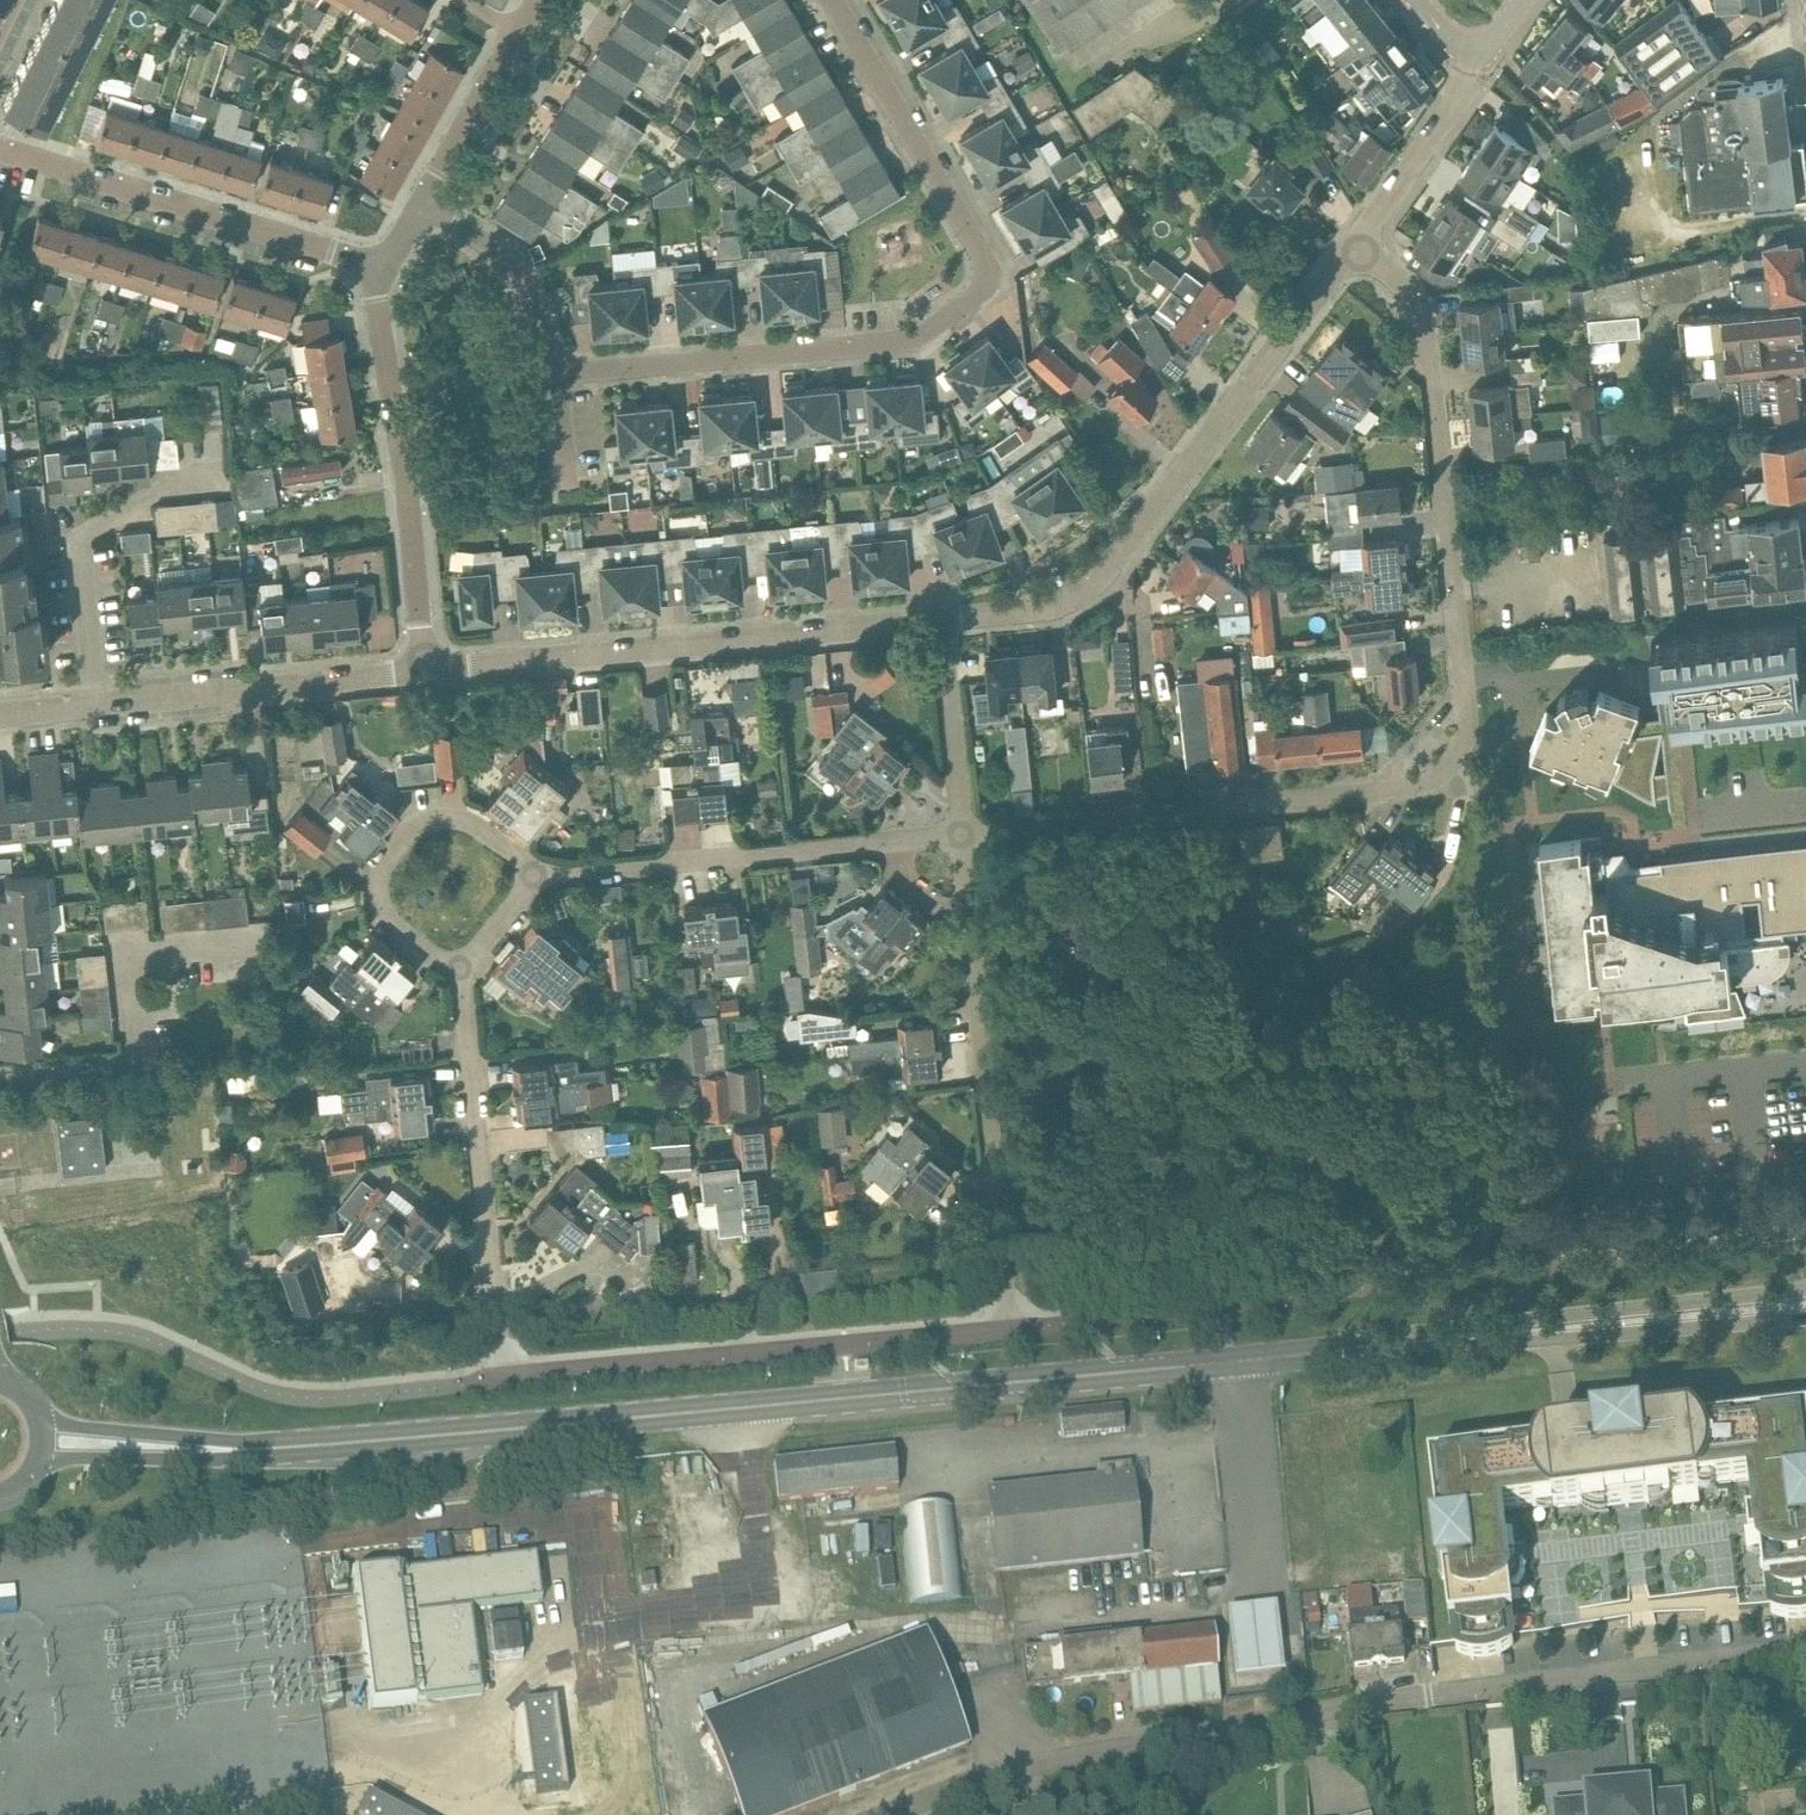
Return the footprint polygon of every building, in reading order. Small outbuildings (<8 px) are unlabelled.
[(41,30),(82,50),(101,13),(75,0),(56,0),(41,30)] [(101,13),(107,0),(75,0),(101,13)] [(216,10),(199,0),(191,14),(208,24),(216,10)] [(318,0),(305,0),(296,16),(301,19),(294,31),(298,34),(306,21),(316,5),(318,0)] [(349,13),(355,2),(356,0),(329,0),(349,13)] [(355,2),(382,18),(393,0),(356,0),(355,2)] [(382,18),(410,36),(429,5),(428,5),(419,0),(393,0),(382,18)] [(637,0),(631,0),(610,33),(677,77),(691,57),(661,38),(671,22),(637,0)] [(713,33),(719,0),(718,0),(637,0),(671,22),(681,6),(707,22),(713,33)] [(719,0),(713,33),(743,15),(753,31),(792,8),(787,0),(719,0)] [(893,19),(926,0),(880,0),(877,2),(886,17),(890,15),(893,19)] [(893,19),(907,42),(936,25),(943,37),(968,23),(956,3),(940,8),(936,0),(926,0),(893,19)] [(1003,2),(1002,0),(986,0),(991,9),(1003,2)] [(1051,40),(1046,43),(1056,58),(1143,0),(1024,0),(1051,40)] [(1299,13),(1316,0),(1296,0),(1291,4),(1299,13)] [(1299,13),(1319,38),(1339,23),(1368,0),(1316,0),(1299,13)] [(1329,70),(1343,60),(1389,23),(1381,14),(1381,10),(1376,4),(1373,4),(1370,0),(1368,0),(1339,23),(1351,39),(1332,54),(1333,56),(1324,63),(1329,70)] [(1604,17),(1617,0),(1583,0),(1604,17)] [(1616,43),(1646,84),(1661,104),(1723,58),(1682,0),(1674,0),(1616,43)] [(1718,13),(1761,7),(1760,1),(1771,0),(1716,0),(1718,13)] [(327,12),(316,5),(306,21),(316,28),(327,12)] [(803,26),(792,8),(753,31),(763,47),(732,65),(744,86),(814,45),(810,47),(799,28),(803,26)] [(1569,11),(1546,38),(1584,70),(1582,72),(1592,79),(1604,64),(1582,47),(1594,32),(1569,11)] [(991,25),(986,15),(974,23),(979,32),(991,25)] [(931,85),(934,89),(974,66),(967,54),(979,42),(968,23),(943,37),(950,49),(921,66),(922,69),(918,72),(927,87),(931,85)] [(1366,58),(1377,72),(1408,47),(1407,46),(1407,42),(1402,36),(1398,36),(1389,23),(1343,60),(1329,70),(1331,72),(1332,71),(1340,80),(1366,58)] [(41,30),(23,67),(63,87),(82,50),(41,30)] [(361,56),(371,39),(360,33),(350,49),(361,56)] [(664,97),(677,77),(610,33),(586,69),(624,94),(635,78),(664,97)] [(210,41),(203,38),(198,43),(199,50),(206,53),(211,48),(210,41)] [(1583,91),(1592,79),(1582,72),(1584,70),(1546,38),(1522,68),(1542,84),(1557,96),(1569,81),(1583,91)] [(381,45),(371,39),(361,56),(371,62),(381,45)] [(1280,57),(1267,39),(1253,49),(1266,67),(1280,57)] [(782,114),(796,105),(836,82),(825,65),(821,67),(811,48),(814,46),(814,45),(744,86),(756,107),(772,97),(782,114)] [(1408,47),(1377,72),(1363,84),(1371,94),(1385,113),(1401,101),(1405,97),(1407,99),(1410,100),(1413,100),(1415,98),(1417,95),(1416,92),(1415,90),(1433,76),(1409,47),(1408,47)] [(237,48),(229,68),(249,76),(256,56),(237,48)] [(1038,63),(1030,48),(1013,58),(1022,73),(1038,63)] [(416,80),(448,98),(464,69),(432,52),(420,72),(416,80)] [(301,70),(314,74),(321,61),(314,56),(306,58),(301,70)] [(396,59),(392,67),(405,74),(410,66),(396,59)] [(1134,65),(1072,106),(1090,134),(1132,106),(1156,124),(1177,95),(1134,65)] [(974,66),(934,89),(948,112),(977,95),(984,107),(1009,93),(997,73),(981,78),(974,66)] [(45,125),(63,87),(23,67),(4,104),(45,125)] [(401,83),(405,74),(392,67),(387,75),(401,83)] [(614,110),(624,94),(586,69),(563,106),(631,149),(644,129),(614,110)] [(700,75),(704,90),(716,88),(713,72),(700,75)] [(132,92),(145,96),(150,77),(137,73),(132,92)] [(1686,155),(1792,143),(1784,77),(1741,80),(1740,75),(1716,78),(1717,84),(1706,85),(1702,93),(1703,105),(1690,106),(1681,118),(1681,120),(1670,121),(1673,142),(1684,140),(1686,155)] [(162,81),(151,77),(145,96),(157,100),(162,81)] [(448,98),(416,80),(400,108),(432,126),(448,98)] [(836,82),(796,105),(806,122),(775,139),(788,160),(857,119),(853,121),(842,102),(846,100),(836,82)] [(1646,84),(1637,88),(1607,104),(1623,125),(1648,113),(1648,111),(1661,104),(1646,84)] [(750,102),(743,90),(730,98),(736,110),(750,102)] [(195,112),(206,115),(211,96),(201,93),(195,112)] [(972,155),(975,159),(1015,136),(1008,124),(1020,112),(1009,93),(984,107),(991,119),(962,136),(963,139),(959,142),(968,157),(972,155)] [(189,170),(219,179),(242,105),(211,96),(206,115),(217,118),(215,126),(217,126),(212,140),(199,136),(188,170),(189,171),(189,170)] [(242,105),(253,109),(256,102),(244,98),(242,105)] [(1623,125),(1607,104),(1556,131),(1571,150),(1623,125)] [(248,127),(253,109),(242,105),(219,179),(219,180),(220,180),(220,179),(249,189),(250,190),(261,155),(247,151),(254,129),(248,127)] [(618,169),(631,149),(563,106),(540,142),(578,166),(594,176),(604,160),(618,169)] [(681,106),(672,121),(687,131),(696,116),(681,106)] [(128,151),(138,117),(106,107),(96,141),(97,142),(97,141),(126,150),(126,151),(128,151)] [(197,131),(201,115),(173,108),(169,124),(197,131)] [(1363,181),(1391,146),(1354,118),(1348,125),(1328,110),(1318,119),(1340,136),(1345,129),(1353,135),(1346,144),(1352,149),(1340,164),(1363,181)] [(169,126),(138,117),(128,151),(157,160),(157,161),(158,161),(169,126)] [(858,120),(857,119),(788,160),(800,181),(830,163),(840,179),(879,156),(869,139),(865,141),(854,122),(858,120)] [(1496,124),(1479,149),(1519,175),(1535,150),(1540,153),(1550,144),(1528,119),(1517,128),(1527,140),(1526,143),(1496,124)] [(378,150),(409,167),(425,139),(395,122),(378,150)] [(297,144),(309,147),(315,128),(303,124),(297,144)] [(188,170),(199,136),(169,126),(158,161),(159,161),(188,169),(188,170)] [(326,131),(315,128),(309,147),(321,151),(326,131)] [(356,128),(352,136),(366,144),(370,135),(356,128)] [(1615,129),(1598,137),(1604,149),(1621,140),(1615,129)] [(681,134),(673,147),(695,161),(703,147),(681,134)] [(362,152),(366,144),(352,136),(348,145),(362,152)] [(1015,136),(975,159),(989,182),(1018,165),(1025,177),(1050,163),(1038,143),(1022,148),(1015,136)] [(1271,156),(1249,138),(1238,151),(1245,157),(1233,172),(1248,185),(1247,186),(1264,200),(1267,196),(1282,209),(1284,206),(1288,209),(1296,199),(1292,196),(1301,186),(1286,173),(1290,169),(1272,154),(1271,156)] [(1792,143),(1686,155),(1692,209),(1805,197),(1805,149),(1805,141),(1792,143)] [(540,142),(516,178),(584,222),(597,201),(568,182),(578,166),(540,142)] [(1331,168),(1315,143),(1300,153),(1316,178),(1331,168)] [(751,160),(741,144),(724,155),(733,170),(751,160)] [(1508,201),(1522,211),(1537,187),(1519,175),(1479,149),(1463,173),(1503,200),(1507,203),(1508,201)] [(409,167),(378,150),(374,157),(361,178),(393,195),(409,167)] [(879,156),(840,179),(849,195),(819,213),(832,235),(906,191),(905,190),(897,195),(886,176),(890,174),(879,156)] [(291,202),(302,168),(270,158),(260,192),(261,193),(261,192),(290,201),(290,202),(291,202)] [(1014,225),(1016,229),(1056,206),(1049,194),(1061,182),(1050,163),(1025,177),(1032,189),(1003,206),(1004,209),(1000,212),(1009,227),(1014,225)] [(302,168),(291,202),(292,202),(321,211),(321,212),(322,212),(333,178),(302,168)] [(657,168),(640,177),(647,192),(664,183),(657,168)] [(578,231),(584,222),(516,178),(493,214),(531,239),(542,222),(567,239),(578,231)] [(1122,202),(1106,178),(1091,187),(1108,212),(1122,202)] [(768,184),(761,195),(787,212),(794,200),(768,184)] [(656,203),(665,202),(664,189),(655,194),(656,203)] [(608,202),(621,210),(628,199),(615,190),(608,202)] [(1447,197),(1432,220),(1473,248),(1489,225),(1447,197)] [(1499,215),(1530,235),(1537,240),(1547,227),(1522,211),(1508,201),(1507,203),(1499,215)] [(18,209),(0,203),(0,265),(18,209)] [(721,208),(723,228),(738,227),(736,206),(721,208)] [(1056,206),(1016,229),(1030,252),(1059,235),(1067,248),(1091,234),(1079,212),(1063,218),(1056,206)] [(1143,209),(1132,219),(1140,228),(1151,219),(1143,209)] [(71,226),(71,225),(70,225),(69,225),(40,216),(39,215),(29,249),(60,259),(71,226)] [(1521,248),(1530,235),(1499,215),(1490,227),(1521,248)] [(1473,248),(1432,220),(1416,245),(1430,255),(1423,266),(1446,282),(1457,282),(1462,275),(1457,272),(1473,248)] [(1112,223),(1091,234),(1085,238),(1091,249),(1118,234),(1112,223)] [(1232,254),(1214,225),(1202,232),(1220,262),(1232,254)] [(100,235),(71,226),(60,259),(91,268),(101,234),(100,234),(100,235)] [(715,274),(701,275),(706,321),(711,321),(711,326),(729,324),(729,319),(732,319),(729,285),(745,283),(742,255),(740,231),(720,233),(715,274)] [(102,235),(101,234),(91,268),(121,277),(132,244),(131,244),(102,235)] [(1732,259),(1733,274),(1769,269),(1805,264),(1805,247),(1803,247),(1802,240),(1788,242),(1787,236),(1783,237),(1765,241),(1767,254),(1745,257),(1742,246),(1731,248),(1732,259)] [(546,254),(539,241),(528,246),(534,259),(546,254)] [(132,244),(121,277),(152,287),(162,253),(162,254),(132,245),(132,244)] [(613,265),(654,263),(653,245),(612,247),(613,265)] [(801,265),(787,267),(791,313),(796,312),(797,317),(814,316),(814,310),(818,310),(814,276),(828,275),(826,246),(803,249),(801,265)] [(1091,257),(1073,249),(1064,270),(1081,278),(1091,257)] [(764,316),(791,313),(787,267),(773,268),(768,252),(742,255),(745,283),(761,282),(764,316)] [(182,296),(193,263),(192,263),(163,254),(162,253),(152,287),(182,296)] [(1144,268),(1163,282),(1171,288),(1172,287),(1216,321),(1236,294),(1210,275),(1205,283),(1185,268),(1180,275),(1154,255),(1144,268)] [(1584,287),(1587,313),(1587,318),(1590,318),(1640,314),(1655,313),(1654,301),(1689,299),(1703,289),(1723,284),(1721,255),(1720,255),(1584,287)] [(676,290),(679,324),(706,321),(701,275),(687,277),(682,261),(672,262),(659,263),(656,263),(659,292),(676,290)] [(193,263),(182,296),(214,306),(225,272),(223,272),(223,273),(193,263),(194,263),(193,263)] [(614,268),(616,284),(620,330),(625,330),(626,335),(644,333),(643,328),(647,327),(643,294),(659,292),(656,263),(614,268)] [(1769,269),(1773,297),(1805,292),(1805,264),(1769,269)] [(593,333),(620,330),(616,284),(602,285),(597,269),(573,272),(576,300),(590,299),(593,333)] [(1745,296),(1773,297),(1769,269),(1733,274),(1734,283),(1734,290),(1745,296)] [(223,309),(255,319),(265,285),(264,285),(235,276),(234,275),(223,309)] [(48,300),(53,282),(42,279),(35,297),(45,299),(48,300)] [(1462,303),(1465,331),(1503,327),(1503,328),(1518,326),(1515,298),(1547,295),(1545,279),(1504,284),(1506,298),(1462,303)] [(65,285),(53,282),(48,300),(60,304),(65,285)] [(1196,348),(1216,321),(1172,287),(1171,288),(1163,282),(1153,295),(1162,301),(1158,306),(1177,320),(1171,329),(1196,348)] [(265,285),(255,319),(286,329),(296,295),(295,294),(295,295),(265,286),(266,285),(265,285)] [(1574,314),(1587,313),(1584,287),(1572,289),(1574,314)] [(152,289),(149,298),(175,306),(178,297),(152,289)] [(97,316),(109,319),(115,301),(103,297),(97,316)] [(4,316),(8,303),(0,300),(0,315),(4,316)] [(126,304),(115,301),(109,319),(110,320),(117,322),(121,323),(126,304)] [(13,319),(17,306),(8,303),(4,316),(13,319)] [(1746,340),(1805,335),(1802,304),(1743,310),(1746,340)] [(17,306),(13,319),(22,322),(26,309),(17,306)] [(1174,354),(1149,310),(1131,322),(1156,365),(1174,354)] [(1683,346),(1746,340),(1743,310),(1680,315),(1683,346)] [(1640,314),(1590,318),(1592,338),(1641,333),(1640,314)] [(169,337),(175,319),(165,316),(159,334),(169,337)] [(310,369),(344,364),(339,335),(340,335),(340,333),(332,335),(328,316),(302,320),(305,339),(310,369)] [(208,330),(175,319),(169,337),(202,348),(208,330)] [(114,330),(117,322),(110,320),(107,328),(114,330)] [(1507,356),(1503,328),(1503,327),(1465,331),(1468,361),(1507,356)] [(1301,386),(1323,403),(1324,404),(1325,402),(1366,353),(1343,334),(1317,365),(1335,380),(1329,388),(1310,374),(1301,386)] [(988,335),(966,351),(994,388),(1005,380),(1017,391),(1036,377),(1019,354),(1008,362),(988,335)] [(1143,377),(1134,369),(1144,359),(1119,335),(1109,347),(1102,341),(1090,353),(1119,379),(1107,392),(1136,419),(1139,417),(1143,417),(1148,411),(1148,407),(1157,396),(1140,380),(1143,377)] [(1748,370),(1803,365),(1805,365),(1805,343),(1805,335),(1746,340),(1748,370)] [(241,360),(247,342),(236,338),(236,340),(219,336),(215,347),(232,353),(231,356),(241,360)] [(1746,340),(1683,346),(1686,377),(1738,371),(1748,370),(1746,340)] [(1077,373),(1044,341),(1027,360),(1046,376),(1041,383),(1052,393),(1058,387),(1061,389),(1077,373)] [(259,346),(247,342),(241,360),(253,364),(259,346)] [(982,397),(994,388),(966,351),(962,354),(959,350),(945,360),(947,365),(944,367),(965,394),(954,402),(970,425),(989,412),(982,397)] [(1512,355),(1513,370),(1541,366),(1539,352),(1512,355)] [(1366,353),(1325,402),(1356,425),(1371,405),(1365,400),(1389,372),(1366,353)] [(287,373),(285,360),(266,364),(268,376),(287,373)] [(345,365),(344,364),(310,369),(315,403),(351,397),(350,397),(345,367),(345,365)] [(1803,365),(1748,370),(1738,371),(1742,412),(1805,406),(1801,365),(1803,365)] [(1541,366),(1513,370),(1515,384),(1543,380),(1541,366)] [(1570,368),(1572,385),(1587,383),(1585,366),(1570,368)] [(892,380),(897,426),(899,442),(939,438),(936,410),(922,411),(919,377),(915,378),(915,372),(897,374),(898,380),(892,380)] [(897,426),(892,380),(887,381),(887,375),(869,377),(869,382),(865,383),(869,417),(854,418),(857,447),(881,444),(883,428),(897,426)] [(200,383),(201,405),(221,404),(219,382),(200,383)] [(1572,385),(1574,407),(1598,405),(1595,383),(1587,383),(1572,385)] [(771,426),(774,455),(798,452),(800,436),(814,435),(809,388),(804,389),(803,384),(786,385),(786,391),(782,391),(786,425),(771,426)] [(1471,389),(1474,417),(1512,413),(1509,385),(1471,389)] [(857,447),(854,418),(839,420),(836,386),(809,388),(814,435),(828,433),(833,449),(857,447)] [(688,434),(691,463),(715,461),(717,444),(730,443),(726,397),(721,397),(720,392),(703,394),(703,399),(699,399),(703,433),(688,434)] [(726,397),(730,443),(744,441),(750,457),(774,455),(771,426),(756,428),(753,394),(726,397)] [(1034,402),(1041,411),(1050,404),(1044,395),(1034,402)] [(272,399),(274,411),(293,408),(291,396),(272,399)] [(351,397),(315,403),(321,436),(356,430),(356,428),(355,428),(350,398),(351,398),(351,397)] [(647,451),(643,405),(638,405),(637,400),(620,402),(620,407),(616,407),(620,441),(605,443),(607,471),(632,469),(633,453),(647,451)] [(643,405),(647,451),(661,450),(667,465),(691,463),(688,434),(673,436),(670,402),(643,405)] [(1356,425),(1325,402),(1324,404),(1323,403),(1308,422),(1340,446),(1356,425)] [(1582,408),(1584,425),(1599,423),(1596,407),(1582,408)] [(295,420),(293,408),(274,411),(276,423),(295,420)] [(1665,409),(1601,416),(1604,445),(1669,439),(1665,409)] [(1531,411),(1512,413),(1474,417),(1477,446),(1516,442),(1514,428),(1533,426),(1531,411)] [(1273,412),(1247,447),(1288,478),(1319,437),(1306,427),(1301,433),(1273,412)] [(147,439),(144,413),(115,417),(116,431),(120,472),(138,470),(139,481),(151,480),(149,467),(164,466),(161,437),(147,439)] [(88,434),(93,486),(104,484),(103,474),(120,472),(116,431),(115,417),(102,418),(103,432),(88,434)] [(1408,430),(1412,435),(1422,435),(1422,425),(1417,421),(1408,430)] [(1747,473),(1749,490),(1805,484),(1805,435),(1790,437),(1789,427),(1763,430),(1764,440),(1751,441),(1755,472),(1747,473)] [(1017,428),(1006,435),(1004,436),(1013,448),(1024,440),(1017,428)] [(60,447),(62,471),(47,473),(50,501),(77,498),(76,488),(93,486),(88,434),(87,434),(88,444),(60,447)] [(176,435),(161,437),(164,466),(179,464),(176,435)] [(1001,456),(1013,448),(1004,436),(993,444),(1001,456)] [(1568,453),(1567,436),(1530,440),(1532,457),(1568,453)] [(1034,478),(1063,520),(1080,508),(1078,505),(1083,501),(1065,475),(1077,467),(1058,439),(1038,453),(1046,470),(1034,478)] [(976,453),(971,441),(958,445),(963,458),(976,453)] [(962,458),(957,444),(943,449),(948,462),(962,458)] [(340,457),(281,466),(284,482),(343,473),(340,457)] [(272,464),(233,470),(239,508),(245,506),(263,504),(278,501),(272,464)] [(1328,490),(1356,488),(1355,469),(1316,475),(1317,480),(1318,491),(1328,490)] [(1046,532),(1063,520),(1034,478),(1023,486),(1009,473),(991,485),(1006,516),(1021,506),(1039,532),(1044,528),(1046,532)] [(888,483),(873,485),(875,501),(884,500),(889,492),(888,483)] [(1400,483),(1356,488),(1328,490),(1332,531),(1364,530),(1362,518),(1403,514),(1400,483)] [(1710,486),(1712,507),(1745,504),(1743,483),(1710,486)] [(973,513),(960,518),(977,565),(996,558),(995,554),(1001,552),(990,522),(1006,516),(991,485),(969,493),(973,513)] [(6,656),(49,651),(46,624),(39,625),(37,599),(35,600),(33,576),(26,576),(23,554),(30,553),(28,527),(21,528),(19,513),(9,514),(6,487),(0,487),(0,656),(6,656)] [(609,489),(611,507),(629,505),(627,487),(609,489)] [(693,487),(681,488),(683,501),(694,500),(693,487)] [(215,498),(200,500),(203,528),(218,527),(215,498)] [(746,514),(744,499),(728,500),(729,509),(737,515),(746,514)] [(953,499),(937,506),(914,514),(922,547),(940,541),(951,570),(956,568),(958,572),(977,565),(960,518),(953,499)] [(188,530),(203,528),(200,500),(186,501),(188,530)] [(186,501),(171,503),(174,531),(188,530),(186,501)] [(174,531),(171,503),(156,505),(159,533),(174,531)] [(663,503),(664,515),(673,514),(672,503),(663,503)] [(263,504),(245,506),(247,520),(265,517),(263,504)] [(1269,527),(1267,507),(1245,510),(1247,529),(1269,527)] [(1728,519),(1757,518),(1756,508),(1727,509),(1728,519)] [(1614,608),(1616,607),(1645,603),(1645,604),(1647,604),(1646,599),(1653,599),(1654,603),(1655,603),(1655,602),(1685,599),(1685,600),(1686,599),(1686,596),(1711,594),(1712,596),(1713,596),(1805,586),(1805,571),(1804,554),(1805,553),(1805,536),(1802,537),(1799,517),(1727,524),(1725,510),(1683,516),(1684,523),(1608,534),(1607,533),(1606,534),(1614,608)] [(599,527),(598,513),(584,513),(584,528),(599,527)] [(890,536),(876,537),(881,587),(902,585),(901,581),(907,581),(904,549),(922,547),(914,514),(892,516),(890,536)] [(833,522),(836,556),(851,555),(854,586),(860,585),(861,589),(881,587),(876,537),(862,539),(857,520),(833,522)] [(821,558),(836,556),(833,522),(808,524),(807,544),(793,545),(798,595),(819,593),(818,589),(824,589),(821,558)] [(119,529),(120,549),(150,547),(149,527),(119,529)] [(778,597),(798,595),(793,545),(779,547),(774,528),(749,530),(753,564),(768,563),(771,594),(777,593),(778,597)] [(724,552),(710,553),(715,604),(736,602),(735,597),(741,597),(738,566),(753,564),(749,530),(725,533),(724,552)] [(1357,572),(1408,567),(1405,537),(1365,541),(1364,530),(1332,531),(1329,532),(1330,546),(1365,543),(1367,566),(1356,567),(1357,572)] [(305,534),(278,538),(279,551),(298,548),(306,547),(305,534)] [(696,549),(720,550),(720,535),(697,534),(696,549)] [(667,538),(670,572),(685,571),(688,602),(694,601),(694,606),(715,604),(710,553),(696,555),(691,536),(667,538)] [(655,574),(670,572),(667,538),(642,541),(641,560),(627,562),(632,612),(652,610),(652,606),(658,605),(655,574)] [(1235,558),(1247,557),(1246,543),(1246,538),(1234,539),(1235,558)] [(1541,541),(1528,542),(1530,559),(1542,558),(1541,541)] [(1266,557),(1265,542),(1251,543),(1252,558),(1266,557)] [(611,614),(632,612),(627,562),(613,563),(608,544),(583,547),(587,580),(602,579),(605,610),(611,610),(611,614)] [(1219,597),(1221,610),(1251,607),(1249,590),(1217,567),(1218,566),(1190,546),(1169,577),(1196,597),(1204,586),(1219,597)] [(558,568),(544,570),(549,620),(569,618),(569,614),(575,613),(572,582),(587,580),(583,547),(559,549),(558,568)] [(281,562),(305,558),(304,553),(299,554),(298,548),(279,551),(281,562)] [(504,589),(500,549),(476,551),(474,571),(459,572),(460,579),(456,580),(457,595),(462,595),(464,618),(470,618),(470,622),(486,620),(485,616),(491,615),(488,584),(503,583),(504,589)] [(500,549),(504,589),(519,587),(522,619),(528,618),(528,622),(549,620),(544,570),(530,571),(525,552),(501,555),(500,549)] [(304,553),(305,558),(306,565),(324,562),(322,550),(304,553)] [(1357,572),(1353,572),(1334,574),(1336,593),(1360,590),(1359,586),(1369,585),(1370,601),(1411,597),(1408,567),(1357,572)] [(244,574),(213,577),(218,618),(235,616),(236,626),(248,625),(247,603),(245,591),(244,574)] [(200,620),(218,618),(213,577),(185,580),(190,632),(201,631),(200,620)] [(179,633),(190,632),(185,580),(156,583),(157,594),(161,635),(162,635),(161,624),(178,622),(179,633)] [(332,594),(336,636),(365,633),(364,617),(377,615),(373,581),(355,583),(355,581),(330,583),(331,594),(332,594)] [(1264,581),(1252,582),(1250,583),(1258,652),(1275,651),(1271,611),(1272,611),(1269,583),(1264,584),(1264,581)] [(247,603),(248,625),(249,633),(263,631),(265,649),(279,647),(278,642),(289,641),(285,599),(261,601),(260,589),(245,591),(247,603)] [(145,637),(161,635),(157,594),(128,597),(134,649),(146,648),(145,637)] [(332,594),(331,594),(308,596),(313,644),(326,642),(326,637),(336,636),(332,594)] [(299,645),(313,644),(308,596),(285,599),(289,641),(299,640),(299,645)] [(1254,628),(1251,607),(1221,610),(1223,631),(1254,628)] [(1344,644),(1367,642),(1397,639),(1397,637),(1395,615),(1342,621),(1344,644)] [(1172,624),(1155,626),(1158,656),(1175,654),(1172,624)] [(1674,723),(1678,723),(1709,720),(1805,709),(1805,671),(1799,672),(1798,663),(1802,662),(1798,625),(1775,627),(1652,641),(1656,678),(1673,676),(1674,685),(1670,686),(1671,692),(1667,692),(1669,718),(1674,717),(1674,723)] [(1318,635),(1296,637),(1297,649),(1319,646),(1318,635)] [(1406,636),(1397,637),(1397,639),(1367,642),(1370,673),(1390,671),(1393,700),(1420,697),(1416,653),(1408,654),(1406,636)] [(1131,639),(1113,640),(1117,690),(1134,689),(1131,639)] [(1017,645),(1021,690),(1037,689),(1039,710),(1062,708),(1061,694),(1054,694),(1052,670),(1050,650),(1041,651),(1040,647),(1035,648),(1035,643),(1017,645)] [(1021,690),(1017,645),(999,647),(999,652),(994,652),(995,655),(985,656),(990,702),(983,703),(984,717),(1006,715),(1004,692),(1021,690)] [(881,655),(862,668),(876,690),(895,678),(881,655)] [(1236,674),(1180,680),(1189,769),(1246,763),(1236,674)] [(540,678),(543,704),(562,703),(560,690),(568,690),(567,676),(540,678)] [(733,678),(736,711),(758,709),(755,677),(733,678)] [(543,704),(540,678),(524,680),(526,703),(523,746),(541,762),(545,766),(545,759),(543,742),(543,704)] [(580,726),(603,724),(599,684),(577,686),(580,726)] [(1548,708),(1532,747),(1610,779),(1626,739),(1662,735),(1660,719),(1633,722),(1641,703),(1600,686),(1596,695),(1592,697),(1590,692),(1589,693),(1587,687),(1585,688),(1586,688),(1580,688),(1575,689),(1573,690),(1574,693),(1570,694),(1569,691),(1567,692),(1563,695),(1559,699),(1558,699),(1563,711),(1558,712),(1548,708)] [(1304,691),(1305,697),(1306,708),(1318,707),(1323,755),(1365,751),(1363,723),(1333,726),(1329,688),(1304,691)] [(669,723),(665,691),(643,694),(648,726),(669,723)] [(847,691),(830,693),(833,722),(850,710),(847,691)] [(834,734),(833,722),(830,693),(813,696),(818,735),(834,734)] [(1071,693),(1073,719),(1084,718),(1082,693),(1071,693)] [(1280,760),(1323,755),(1318,707),(1306,708),(1305,697),(1290,699),(1293,730),(1278,731),(1278,726),(1256,728),(1260,766),(1281,764),(1280,760)] [(545,709),(545,723),(554,723),(554,709),(545,709)] [(839,739),(892,781),(908,762),(882,741),(887,734),(876,725),(881,720),(867,709),(863,715),(855,709),(835,734),(840,738),(839,739)] [(695,759),(694,759),(700,818),(725,816),(719,758),(741,755),(738,737),(732,738),(728,711),(690,716),(695,759)] [(347,757),(340,718),(321,720),(328,760),(347,757)] [(1105,736),(1086,738),(1090,779),(1094,779),(1097,781),(1105,780),(1106,778),(1122,776),(1122,774),(1141,772),(1138,745),(1129,746),(1127,725),(1104,728),(1105,736)] [(465,769),(461,730),(436,732),(440,771),(465,769)] [(892,781),(839,739),(820,763),(844,783),(843,784),(855,794),(861,787),(877,800),(892,781)] [(484,806),(503,822),(548,768),(545,766),(541,762),(523,746),(502,772),(508,776),(484,806)] [(82,836),(78,796),(77,785),(74,757),(59,759),(59,751),(44,753),(52,829),(79,826),(80,837),(82,836)] [(33,790),(19,791),(24,832),(52,829),(44,753),(29,754),(33,790)] [(1027,753),(1010,755),(1013,787),(1031,785),(1027,753)] [(0,757),(0,835),(24,832),(19,791),(6,793),(2,757),(0,757)] [(270,824),(268,805),(251,807),(250,795),(248,767),(233,769),(232,758),(217,759),(223,810),(225,829),(253,826),(270,824)] [(189,773),(190,784),(191,784),(195,813),(223,810),(217,759),(202,761),(203,772),(189,773)] [(676,821),(700,818),(694,759),(681,761),(681,762),(671,763),(673,783),(672,783),(676,821)] [(408,764),(410,783),(439,780),(437,760),(408,764)] [(548,768),(504,822),(523,837),(531,827),(537,832),(552,813),(555,816),(568,800),(559,793),(567,783),(548,768)] [(334,793),(384,834),(400,814),(372,791),(376,787),(353,769),(333,793),(334,793)] [(191,784),(190,784),(178,785),(176,775),(161,776),(167,827),(196,824),(195,813),(191,784)] [(148,789),(134,790),(138,830),(167,827),(161,776),(146,778),(148,789)] [(775,795),(774,779),(758,781),(759,796),(775,795)] [(138,830),(134,790),(121,792),(119,781),(104,782),(110,833),(138,830)] [(91,795),(78,796),(82,836),(110,833),(104,782),(90,784),(91,795)] [(267,793),(250,795),(251,807),(268,805),(267,793)] [(384,834),(334,793),(321,809),(330,816),(329,819),(341,828),(340,829),(369,853),(384,834)] [(330,835),(299,810),(284,829),(316,853),(330,835)] [(1238,822),(1242,855),(1285,851),(1281,818),(1238,822)] [(619,849),(636,848),(635,827),(617,828),(619,849)] [(1371,891),(1379,898),(1416,853),(1392,834),(1381,847),(1367,835),(1333,877),(1358,897),(1377,874),(1385,880),(1381,885),(1378,883),(1371,891)] [(1558,1001),(1599,997),(1598,991),(1605,990),(1605,996),(1607,996),(1607,990),(1636,987),(1636,990),(1702,982),(1703,990),(1675,992),(1679,1028),(1751,1021),(1738,987),(1718,989),(1717,985),(1733,984),(1733,978),(1769,974),(1773,973),(1778,970),(1783,966),(1787,962),(1790,956),(1791,950),(1792,943),(1790,936),(1805,934),(1805,849),(1651,865),(1652,873),(1594,879),(1591,847),(1583,848),(1582,838),(1542,842),(1542,844),(1545,844),(1547,860),(1550,859),(1552,873),(1548,873),(1551,893),(1554,893),(1555,904),(1552,905),(1554,925),(1557,924),(1558,936),(1555,936),(1557,956),(1560,956),(1562,967),(1558,967),(1560,987),(1564,987),(1565,998),(1561,999),(1562,999),(1558,999),(1558,1001)] [(1033,844),(1021,845),(1022,858),(1034,856),(1033,844)] [(1416,853),(1379,898),(1386,903),(1393,895),(1390,893),(1394,888),(1412,904),(1438,872),(1416,853)] [(0,857),(0,859),(1,871),(12,870),(11,856),(0,857)] [(1247,864),(1251,885),(1279,880),(1275,858),(1247,864)] [(855,877),(861,882),(868,882),(873,876),(873,869),(867,864),(860,864),(855,870),(855,877)] [(50,902),(47,873),(6,877),(8,891),(0,892),(0,907),(50,902)] [(793,894),(810,893),(809,873),(792,874),(793,894)] [(294,887),(292,876),(280,878),(281,888),(294,887)] [(835,939),(859,957),(867,947),(868,947),(906,902),(886,885),(868,908),(861,902),(857,908),(854,905),(832,925),(835,939)] [(217,897),(218,911),(234,909),(232,895),(217,897)] [(304,897),(286,898),(287,919),(305,918),(304,897)] [(117,901),(119,915),(134,913),(132,899),(117,901)] [(174,901),(176,915),(191,914),(189,900),(174,901)] [(734,901),(710,904),(716,962),(717,971),(749,968),(746,939),(750,938),(747,914),(736,915),(734,901)] [(50,902),(0,907),(0,922),(10,921),(12,934),(12,935),(41,932),(52,931),(50,902)] [(867,947),(859,957),(875,970),(888,954),(891,957),(901,946),(925,916),(906,902),(868,947),(867,947)] [(792,906),(796,940),(817,937),(813,903),(792,906)] [(703,963),(716,962),(710,904),(685,906),(689,943),(701,941),(703,963)] [(234,909),(218,911),(220,925),(235,923),(234,909)] [(134,913),(119,915),(120,929),(135,927),(134,913)] [(192,928),(191,914),(176,915),(177,929),(192,928)] [(533,922),(517,941),(572,986),(594,979),(596,977),(575,960),(579,955),(578,947),(564,936),(559,943),(533,922)] [(44,960),(41,932),(12,935),(12,934),(0,935),(2,949),(0,950),(0,964),(44,960)] [(609,935),(613,985),(634,983),(628,933),(609,935)] [(822,972),(817,937),(796,940),(800,974),(822,972)] [(363,995),(397,953),(378,938),(355,967),(347,960),(343,966),(338,966),(338,972),(330,982),(314,969),(295,992),(326,1016),(342,997),(352,1005),(362,993),(363,995)] [(572,986),(517,941),(502,960),(517,973),(508,985),(525,998),(533,988),(543,996),(545,995),(557,1005),(561,999),(572,986)] [(406,1015),(389,1001),(416,969),(397,953),(363,995),(362,993),(352,1005),(373,1022),(389,1035),(406,1015)] [(91,955),(93,970),(107,969),(105,954),(91,955)] [(79,972),(93,970),(91,955),(77,957),(79,972)] [(44,960),(0,964),(0,980),(5,979),(6,993),(47,989),(44,960)] [(694,964),(677,965),(680,993),(698,991),(694,964)] [(798,971),(785,972),(787,999),(800,997),(798,971)] [(50,1017),(47,989),(6,993),(8,1006),(0,1007),(0,1022),(50,1017)] [(110,996),(96,998),(97,1013),(111,1012),(110,996)] [(97,1013),(96,998),(82,999),(83,1014),(97,1013)] [(739,999),(720,1001),(722,1015),(741,1013),(739,999)] [(721,1015),(719,1001),(701,1003),(703,1017),(721,1015)] [(632,1020),(631,1012),(624,1008),(617,1013),(617,1021),(625,1025),(632,1020)] [(809,1009),(798,1010),(801,1040),(857,1034),(855,1016),(809,1009)] [(737,1026),(752,1024),(751,1013),(736,1015),(737,1026)] [(50,1017),(0,1022),(0,1052),(42,1047),(39,1019),(50,1017)] [(849,1041),(851,1054),(939,1045),(936,1020),(898,1024),(899,1036),(849,1041)] [(676,1027),(679,1056),(683,1056),(683,1070),(705,1068),(704,1053),(707,1052),(704,1024),(676,1027)] [(298,1054),(315,1052),(312,1025),(305,1026),(304,1026),(295,1026),(298,1054)] [(942,1069),(939,1045),(851,1054),(853,1070),(887,1066),(888,1075),(942,1069)] [(513,1065),(515,1088),(606,1079),(605,1066),(579,1068),(577,1058),(513,1065)] [(755,1067),(727,1070),(727,1073),(731,1106),(758,1104),(755,1067)] [(668,1087),(677,1095),(690,1080),(694,1084),(698,1080),(688,1071),(685,1075),(682,1072),(668,1087)] [(731,1106),(727,1073),(702,1075),(705,1118),(732,1115),(731,1106)] [(364,1104),(430,1098),(428,1074),(391,1078),(391,1074),(366,1076),(368,1087),(340,1090),(342,1106),(364,1104)] [(606,1080),(606,1079),(515,1088),(518,1113),(555,1109),(578,1106),(577,1101),(614,1097),(612,1079),(606,1080)] [(430,1098),(364,1104),(365,1118),(395,1115),(396,1127),(433,1123),(430,1098)] [(221,1119),(234,1117),(232,1100),(219,1101),(221,1119)] [(844,1107),(816,1110),(820,1146),(848,1142),(844,1107)] [(57,1118),(64,1173),(106,1167),(99,1113),(57,1118)] [(530,1218),(549,1234),(583,1192),(590,1181),(594,1184),(598,1179),(580,1165),(588,1155),(608,1153),(604,1120),(582,1123),(583,1138),(562,1163),(579,1177),(562,1196),(553,1189),(549,1193),(530,1218)] [(692,1151),(689,1121),(652,1125),(658,1178),(693,1174),(691,1151),(692,1151)] [(733,1126),(736,1153),(737,1153),(745,1229),(770,1227),(765,1189),(763,1189),(761,1169),(758,1170),(757,1161),(772,1159),(768,1122),(733,1126)] [(887,1134),(878,1145),(937,1190),(953,1172),(924,1149),(930,1142),(909,1125),(896,1141),(887,1134)] [(630,1126),(607,1126),(608,1149),(630,1148),(630,1126)] [(363,1132),(325,1138),(328,1160),(329,1159),(355,1155),(366,1154),(363,1132)] [(937,1190),(878,1145),(860,1167),(890,1191),(893,1187),(922,1210),(937,1190)] [(737,1153),(736,1153),(700,1157),(705,1197),(696,1198),(698,1219),(706,1225),(719,1224),(720,1232),(745,1229),(737,1153)] [(355,1155),(329,1159),(328,1160),(309,1163),(312,1174),(332,1171),(356,1167),(355,1155)] [(820,1165),(822,1182),(837,1179),(837,1171),(836,1162),(820,1165)] [(853,1177),(837,1179),(822,1182),(825,1200),(856,1196),(853,1177)] [(368,1197),(429,1247),(444,1227),(415,1204),(408,1213),(387,1196),(389,1192),(379,1184),(375,1188),(364,1180),(338,1214),(349,1222),(356,1212),(368,1197)] [(594,1184),(590,1181),(583,1192),(549,1234),(568,1249),(589,1222),(633,1257),(640,1247),(645,1251),(662,1249),(656,1199),(643,1200),(615,1203),(594,1184)] [(368,1197),(356,1212),(366,1219),(389,1237),(384,1243),(399,1254),(398,1255),(399,1256),(400,1255),(414,1266),(429,1247),(368,1197)] [(661,1218),(663,1241),(676,1240),(674,1217),(661,1218)] [(694,1240),(677,1241),(681,1279),(698,1277),(694,1240)] [(284,1266),(298,1310),(325,1301),(311,1257),(284,1266)] [(812,1265),(815,1277),(827,1274),(823,1262),(812,1265)] [(555,1316),(535,1322),(538,1332),(558,1326),(555,1316)] [(1061,1412),(1064,1435),(1125,1429),(1123,1405),(1061,1412)] [(1430,1460),(1439,1529),(1435,1530),(1441,1574),(1444,1573),(1447,1595),(1451,1624),(1454,1624),(1456,1641),(1456,1643),(1458,1652),(1461,1654),(1465,1656),(1469,1657),(1473,1658),(1477,1659),(1481,1659),(1485,1659),(1489,1659),(1493,1658),(1497,1656),(1501,1655),(1505,1653),(1508,1651),(1511,1648),(1514,1645),(1513,1635),(1535,1632),(1526,1563),(1742,1537),(1750,1606),(1753,1606),(1762,1605),(1771,1604),(1772,1607),(1774,1609),(1776,1612),(1778,1614),(1781,1616),(1783,1618),(1786,1619),(1789,1620),(1792,1621),(1795,1621),(1798,1621),(1801,1621),(1804,1620),(1805,1620),(1805,1414),(1745,1422),(1693,1428),(1692,1424),(1656,1429),(1642,1431),(1641,1427),(1619,1430),(1597,1432),(1597,1436),(1583,1438),(1547,1442),(1547,1446),(1494,1452),(1430,1460)] [(779,1500),(899,1487),(895,1449),(775,1462),(779,1500)] [(1098,1479),(989,1491),(998,1571),(1141,1556),(1130,1463),(1096,1467),(1098,1479)] [(965,1597),(954,1503),(900,1509),(910,1604),(965,1597)] [(353,1575),(369,1709),(417,1703),(417,1702),(483,1693),(473,1608),(543,1600),(537,1556),(400,1573),(400,1570),(353,1575)] [(1426,1601),(1424,1578),(1402,1581),(1405,1604),(1426,1601)] [(1356,1666),(1380,1664),(1375,1610),(1372,1588),(1348,1590),(1350,1613),(1356,1666)] [(1226,1674),(1276,1671),(1272,1602),(1223,1605),(1226,1674)] [(1375,1610),(1380,1664),(1405,1661),(1399,1607),(1375,1610)] [(1307,1609),(1307,1624),(1320,1624),(1319,1609),(1307,1609)] [(1221,1703),(1213,1628),(1022,1649),(1026,1688),(1130,1676),(1134,1712),(1221,1703)] [(927,1634),(705,1719),(742,1814),(789,1814),(969,1746),(927,1634)] [(1496,1726),(1498,1771),(1518,1770),(1515,1725),(1496,1726)] [(1651,1795),(1650,1789),(1649,1782),(1588,1788),(1589,1801),(1556,1803),(1557,1814),(1685,1814),(1683,1792),(1651,1795)] [(1457,1794),(1421,1798),(1423,1814),(1459,1814),(1457,1794)]
